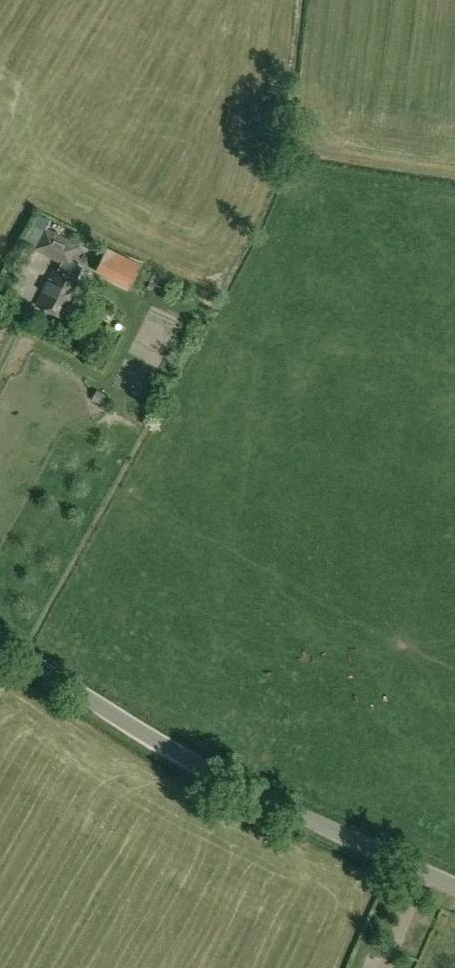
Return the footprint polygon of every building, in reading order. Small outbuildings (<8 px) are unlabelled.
[(62,263),(69,267),(72,260),(80,245),(47,228),(37,249),(35,251),(61,265),(62,263)] [(107,249),(96,273),(106,278),(118,254),(107,249)] [(53,269),(36,304),(65,319),(82,284),(77,281),(84,266),(72,260),(69,267),(62,263),(61,265),(57,272),(53,269)] [(7,295),(16,279),(7,274),(0,286),(0,291),(7,295)]
